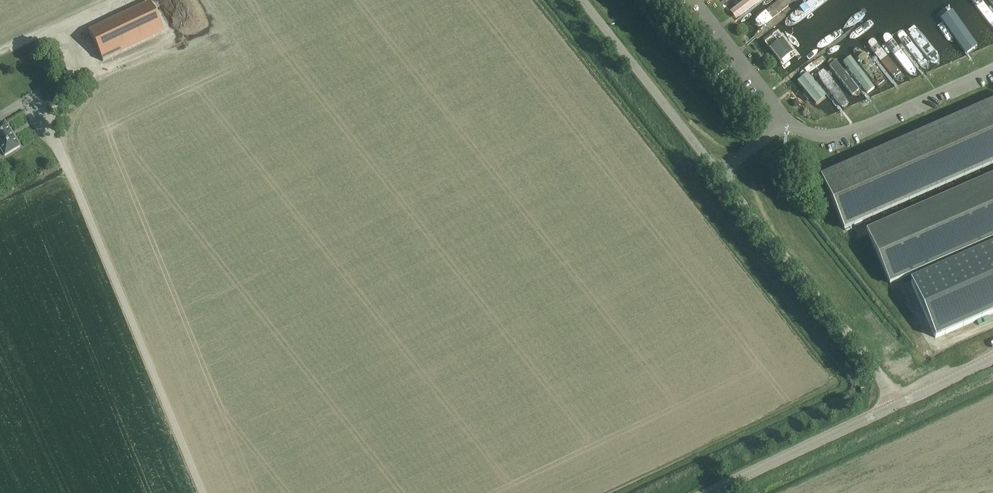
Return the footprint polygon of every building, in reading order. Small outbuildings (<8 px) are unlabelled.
[(89,33),(103,62),(165,32),(150,3),(89,33)] [(935,69),(903,26),(892,31),(924,74),(935,69)] [(720,58),(709,67),(716,76),(728,68),(720,58)] [(821,178),(844,231),(992,166),(992,103),(821,178)] [(0,125),(0,148),(5,156),(20,147),(5,122),(0,125)] [(866,232),(890,285),(992,240),(992,177),(866,232)] [(36,197),(21,205),(27,215),(42,207),(36,197)] [(905,285),(931,340),(992,312),(992,247),(905,285)]
